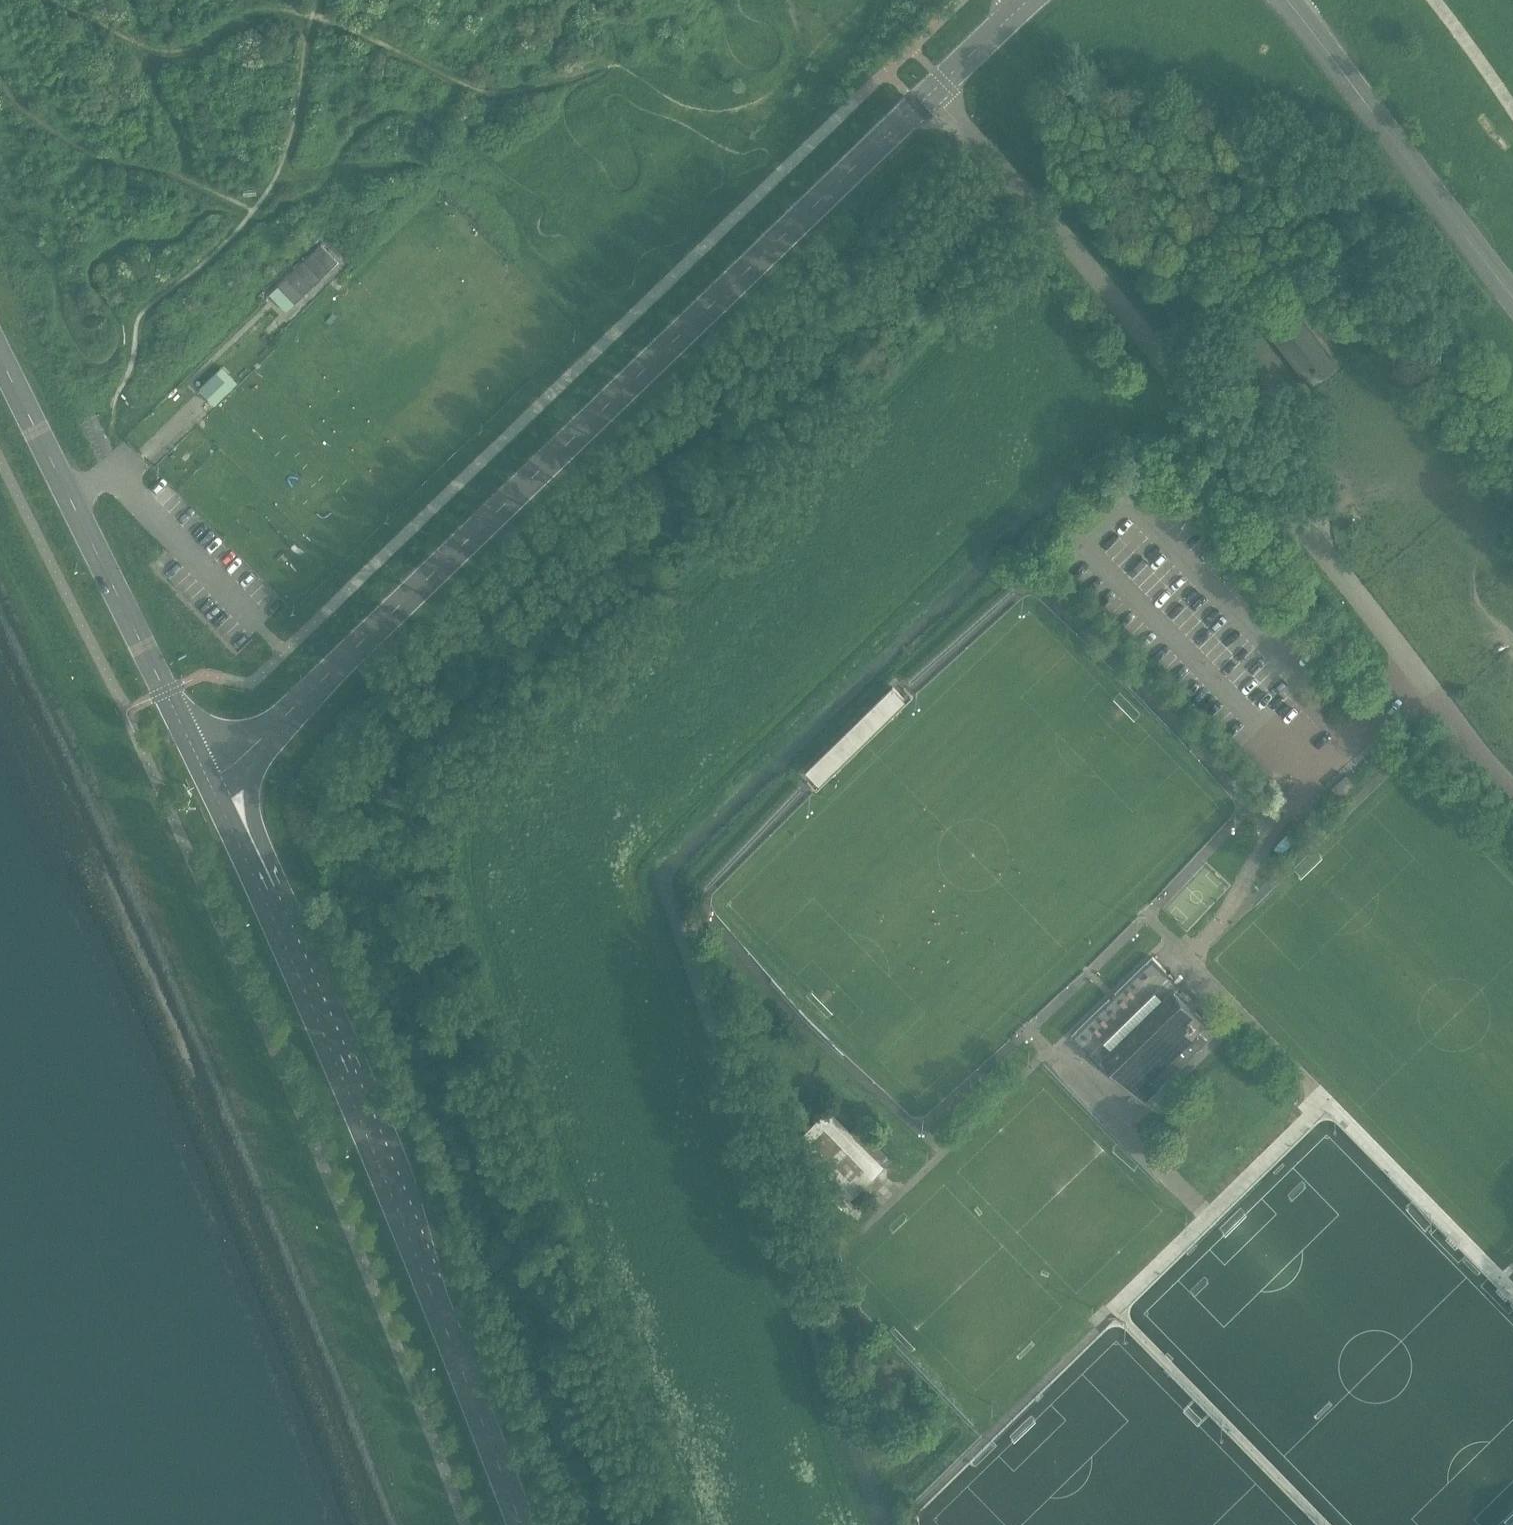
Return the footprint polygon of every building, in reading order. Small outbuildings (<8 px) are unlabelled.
[(336,252),(293,293),(309,311),(353,269),(336,252)] [(1339,369),(1298,316),(1271,337),(1311,390),(1339,369)] [(201,386),(216,403),(240,381),(225,365),(201,386)] [(1342,799),(1356,786),(1346,776),(1333,788),(1342,799)] [(1273,804),(1264,795),(1258,802),(1266,810),(1273,804)] [(1147,1101),(1218,1033),(1166,980),(1096,1048),(1147,1101)] [(886,1166),(829,1108),(795,1141),(852,1199),(865,1187),(886,1166)]
